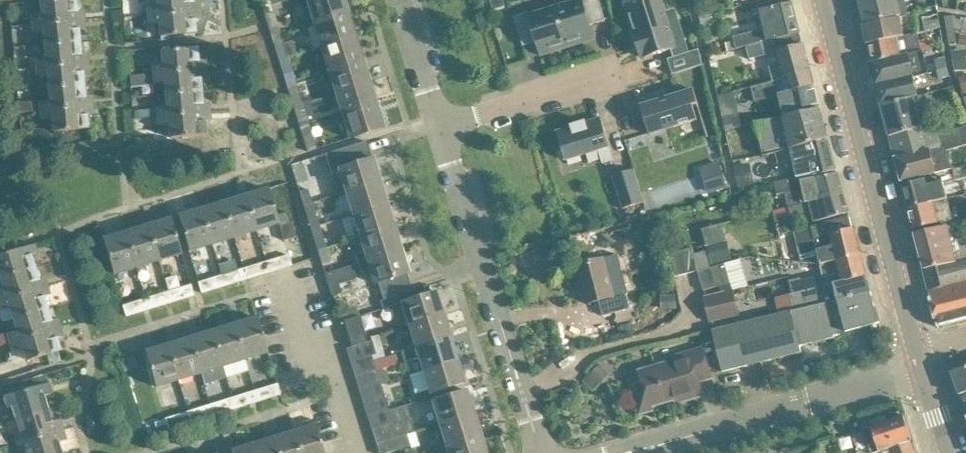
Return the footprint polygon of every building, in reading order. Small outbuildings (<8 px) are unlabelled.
[(84,20),(84,12),(78,12),(77,0),(63,0),(41,2),(42,15),(32,16),(33,25),(84,20)] [(148,6),(149,16),(200,11),(199,2),(194,3),(193,0),(157,0),(158,5),(148,6)] [(348,15),(344,0),(306,0),(308,6),(314,26),(348,15)] [(493,10),(505,7),(503,0),(490,0),(493,10)] [(556,7),(568,48),(595,39),(591,26),(606,21),(600,0),(580,0),(556,7)] [(631,15),(637,34),(634,35),(635,41),(637,40),(637,41),(637,40),(640,49),(640,50),(639,50),(640,56),(644,55),(645,59),(671,50),(676,49),(674,44),(683,41),(674,12),(665,15),(660,0),(642,0),(628,5),(631,15)] [(746,47),(800,33),(792,0),(768,0),(770,8),(760,10),(765,30),(734,36),(737,49),(746,47)] [(868,25),(908,14),(904,0),(859,0),(865,25),(868,25)] [(542,56),(568,48),(556,7),(530,15),(529,12),(514,17),(524,46),(537,42),(542,56)] [(200,11),(137,17),(149,16),(150,25),(160,24),(161,37),(196,34),(195,20),(201,19),(200,11)] [(272,39),(281,37),(273,13),(265,15),(272,39)] [(922,18),(925,32),(941,28),(938,14),(922,18)] [(321,50),(356,39),(348,15),(314,26),(321,50)] [(948,31),(954,30),(952,16),(945,17),(948,31)] [(127,28),(138,27),(137,18),(126,19),(127,28)] [(897,37),(904,36),(900,18),(868,25),(865,25),(862,26),(866,44),(897,37)] [(45,46),(81,42),(79,29),(85,29),(84,20),(33,25),(34,35),(44,34),(45,46)] [(954,30),(948,31),(950,45),(957,44),(954,30)] [(814,86),(802,41),(800,33),(746,47),(750,59),(777,52),(781,66),(770,68),(774,82),(788,78),(792,93),(814,86)] [(901,56),(922,51),(917,33),(904,37),(904,36),(897,37),(866,44),(870,63),(901,56)] [(280,63),(288,60),(281,37),(272,39),(280,63)] [(328,72),(363,61),(356,39),(321,50),(328,72)] [(37,68),(88,63),(87,55),(82,55),(81,42),(45,46),(46,58),(36,59),(37,68)] [(154,74),(205,69),(205,61),(199,62),(198,48),(162,51),(163,64),(153,64),(154,74)] [(703,66),(698,50),(668,60),(673,75),(703,66)] [(896,82),(913,77),(928,74),(922,51),(901,56),(870,63),(871,66),(876,87),(896,82)] [(286,85),(295,82),(288,60),(280,63),(286,85)] [(336,95),(370,84),(363,61),(328,72),(336,95)] [(49,89),(85,85),(84,72),(89,72),(88,63),(37,68),(38,78),(48,77),(49,89)] [(166,95),(202,91),(201,78),(206,78),(205,69),(154,74),(155,84),(165,83),(166,95)] [(958,79),(963,94),(965,93),(965,76),(958,79)] [(901,101),(915,97),(918,96),(913,77),(896,82),(876,87),(881,105),(901,101)] [(779,97),(785,118),(820,109),(814,86),(792,93),(788,78),(774,82),(751,88),(755,102),(777,97),(779,97)] [(294,108),(302,106),(295,82),(286,85),(294,108)] [(343,117),(377,106),(370,84),(336,95),(343,117)] [(41,111),(92,106),(92,98),(86,98),(85,85),(49,89),(50,101),(40,102),(41,111)] [(650,129),(666,124),(668,130),(698,120),(694,106),(699,105),(694,90),(667,98),(668,102),(662,104),(661,100),(641,106),(650,135),(651,135),(650,129)] [(158,117),(209,112),(209,104),(203,105),(202,91),(166,95),(167,107),(157,108),(158,117)] [(735,92),(719,96),(722,110),(739,106),(735,92)] [(923,127),(915,97),(901,101),(881,105),(892,147),(925,139),(922,127),(923,127)] [(92,106),(41,111),(42,121),(52,120),(53,132),(89,129),(88,115),(93,115),(92,106)] [(301,131),(309,128),(302,106),(294,108),(301,131)] [(377,106),(343,117),(349,139),(384,128),(377,106)] [(792,150),(828,139),(820,109),(785,118),(757,125),(764,156),(792,150)] [(209,112),(158,117),(159,127),(169,126),(170,138),(206,135),(205,121),(210,121),(209,112)] [(566,160),(599,150),(603,164),(614,160),(601,118),(586,123),(586,122),(572,126),(572,127),(557,132),(566,160)] [(965,136),(965,127),(937,135),(940,143),(965,136)] [(309,128),(301,131),(307,152),(316,149),(309,128)] [(946,151),(965,145),(965,136),(940,143),(941,147),(942,152),(946,151)] [(198,153),(196,138),(181,139),(182,155),(198,153)] [(799,179),(837,171),(828,139),(792,150),(795,163),(799,179)] [(895,158),(928,150),(925,139),(892,147),(895,158)] [(338,169),(346,194),(380,183),(372,159),(371,159),(366,142),(325,154),(330,172),(338,169)] [(951,169),(946,151),(942,152),(941,147),(928,150),(895,158),(902,182),(951,169)] [(708,195),(728,188),(720,163),(700,169),(708,195)] [(735,170),(740,191),(753,188),(748,167),(735,170)] [(644,203),(634,170),(612,176),(624,209),(644,203)] [(819,197),(843,192),(838,174),(837,174),(837,171),(799,179),(776,185),(778,195),(785,193),(789,209),(820,202),(819,197)] [(908,207),(946,198),(942,182),(927,186),(925,179),(903,185),(908,207)] [(353,217),(387,206),(380,183),(346,194),(353,217)] [(245,196),(256,230),(278,223),(284,241),(295,238),(288,212),(276,216),(268,189),(245,196)] [(307,190),(299,192),(304,207),(312,205),(307,190)] [(820,202),(789,209),(790,215),(802,212),(803,214),(812,212),(815,223),(849,213),(843,192),(819,197),(820,202)] [(234,237),(256,230),(245,196),(223,203),(234,237)] [(965,206),(953,209),(955,213),(950,214),(946,198),(908,207),(914,229),(946,221),(946,222),(965,216),(965,206)] [(212,244),(234,237),(223,203),(201,210),(212,244)] [(312,205),(304,207),(308,220),(311,231),(320,228),(312,205)] [(360,240),(395,229),(387,206),(353,217),(360,240)] [(189,251),(212,244),(201,210),(178,217),(189,251)] [(839,263),(861,257),(854,229),(852,229),(849,216),(810,229),(820,265),(839,261),(839,263)] [(148,226),(158,261),(181,254),(171,219),(148,226)] [(946,222),(946,221),(914,229),(924,270),(965,259),(965,240),(965,239),(952,243),(946,222)] [(338,238),(351,235),(347,222),(335,225),(338,238)] [(723,224),(701,230),(705,246),(707,246),(711,265),(732,260),(723,224)] [(136,268),(158,261),(148,226),(126,233),(136,268)] [(318,253),(327,250),(320,228),(311,231),(318,253)] [(358,266),(402,252),(395,229),(360,240),(364,252),(355,255),(358,266)] [(113,275),(136,268),(126,233),(103,240),(113,275)] [(37,253),(35,245),(0,255),(0,271),(2,278),(36,268),(32,255),(37,253)] [(697,272),(693,255),(692,248),(669,255),(676,278),(697,272)] [(327,250),(318,253),(324,271),(332,268),(327,250)] [(697,272),(710,268),(706,251),(693,255),(697,272)] [(739,254),(745,281),(761,278),(755,251),(739,254)] [(402,252),(358,266),(325,276),(332,297),(340,294),(337,284),(354,279),(353,275),(370,270),(374,284),(378,282),(383,300),(412,291),(407,273),(408,273),(402,252)] [(266,263),(269,273),(291,266),(288,256),(266,263)] [(807,291),(866,278),(867,277),(861,257),(839,263),(839,261),(820,265),(823,276),(802,282),(801,279),(789,283),(793,295),(807,291)] [(604,258),(597,260),(577,265),(588,304),(599,301),(603,316),(631,309),(626,293),(615,297),(604,258)] [(965,278),(965,259),(924,270),(923,271),(928,288),(965,278)] [(247,280),(269,273),(266,263),(244,269),(247,280)] [(703,291),(714,288),(731,283),(725,264),(710,268),(697,272),(703,291)] [(8,299),(47,287),(45,278),(39,280),(36,268),(2,278),(6,291),(8,299)] [(225,286),(247,280),(244,269),(222,276),(225,286)] [(202,293),(225,286),(222,276),(198,283),(202,293)] [(825,305),(870,293),(866,278),(807,291),(793,295),(790,296),(794,312),(825,305)] [(928,288),(933,311),(949,307),(948,305),(963,301),(963,303),(965,302),(965,278),(928,288)] [(168,293),(171,303),(194,296),(191,285),(168,293)] [(15,319),(48,309),(44,296),(50,295),(47,287),(8,299),(12,309),(15,319)] [(8,299),(6,291),(0,293),(0,301),(8,299)] [(408,326),(443,316),(435,292),(401,303),(408,326)] [(738,316),(733,292),(704,298),(710,323),(738,316)] [(149,310),(171,303),(168,293),(146,299),(149,310)] [(792,312),(801,347),(835,338),(834,336),(880,324),(872,293),(870,293),(825,305),(794,312),(792,312)] [(12,309),(8,299),(0,301),(0,309),(1,312),(12,309)] [(126,317),(149,310),(146,299),(123,306),(126,317)] [(933,311),(937,327),(942,326),(942,328),(944,327),(944,325),(965,319),(965,302),(963,303),(963,301),(948,305),(949,307),(933,311)] [(340,322),(344,321),(359,317),(356,306),(337,312),(340,322)] [(20,340),(60,328),(57,320),(52,321),(48,309),(15,319),(19,333),(9,335),(11,343),(20,340)] [(802,353),(801,347),(792,312),(713,331),(723,372),(802,353)] [(401,354),(450,339),(443,316),(408,326),(415,348),(401,353),(401,354)] [(367,343),(367,342),(365,336),(359,317),(344,321),(352,347),(367,343)] [(234,325),(245,360),(267,353),(257,318),(234,325)] [(223,366),(245,360),(234,325),(212,332),(223,366)] [(383,328),(388,350),(396,348),(391,326),(383,328)] [(57,338),(62,336),(60,328),(20,340),(24,351),(27,361),(61,351),(57,338)] [(200,373),(223,366),(212,332),(190,339),(200,373)] [(375,356),(377,359),(385,357),(378,336),(370,338),(371,341),(375,356)] [(178,380),(200,373),(190,339),(168,346),(178,380)] [(422,371),(457,361),(450,339),(401,354),(404,363),(418,359),(422,371)] [(14,354),(24,351),(20,340),(11,343),(14,354)] [(351,363),(375,356),(371,341),(367,342),(367,343),(352,347),(346,349),(351,363)] [(155,387),(178,380),(168,346),(145,353),(155,387)] [(712,378),(707,359),(704,349),(669,360),(670,363),(640,372),(641,376),(629,380),(638,410),(685,396),(686,400),(703,396),(699,382),(712,378)] [(373,361),(377,359),(375,356),(351,363),(355,377),(376,370),(373,361)] [(457,361),(422,371),(429,394),(464,383),(457,361)] [(952,372),(965,411),(965,367),(952,372)] [(359,390),(380,383),(376,370),(355,377),(359,390)] [(16,420),(47,410),(43,397),(51,394),(48,383),(3,397),(6,407),(12,406),(16,420)] [(363,403),(384,397),(380,383),(359,390),(363,403)] [(254,391),(258,402),(280,395),(277,384),(254,391)] [(439,424),(473,414),(466,390),(432,401),(439,424)] [(235,409),(258,402),(254,391),(232,398),(235,409)] [(367,416),(388,409),(384,397),(363,403),(367,416)] [(213,416),(235,409),(232,398),(210,405),(213,416)] [(213,416),(210,405),(206,406),(205,401),(186,407),(191,422),(213,416)] [(397,437),(414,432),(406,406),(389,411),(392,422),(397,437)] [(168,430),(191,422),(186,407),(188,412),(165,419),(168,430)] [(392,422),(389,411),(388,409),(367,416),(371,429),(392,422)] [(18,444),(63,430),(59,420),(51,422),(47,410),(16,420),(20,433),(15,434),(18,444)] [(446,447),(480,436),(473,414),(439,424),(446,447)] [(910,436),(904,417),(886,422),(885,419),(872,423),(873,427),(864,430),(871,452),(914,452),(910,442),(912,441),(910,436)] [(300,452),(324,452),(313,420),(304,423),(306,429),(294,432),(300,452)] [(397,438),(397,437),(392,422),(371,429),(376,444),(397,438)] [(58,442),(66,440),(63,430),(18,444),(21,452),(25,452),(26,452),(61,452),(58,442)] [(294,432),(282,436),(280,431),(272,433),(278,452),(300,452),(294,432)] [(397,437),(397,438),(400,449),(410,446),(407,435),(414,433),(414,432),(397,437)] [(272,433),(263,436),(265,441),(253,445),(255,452),(278,452),(272,433)] [(446,447),(448,452),(486,452),(480,436),(446,447)] [(400,449),(397,438),(376,444),(379,452),(387,452),(400,449)] [(253,445),(240,449),(239,443),(230,446),(232,452),(255,452),(253,445)]
